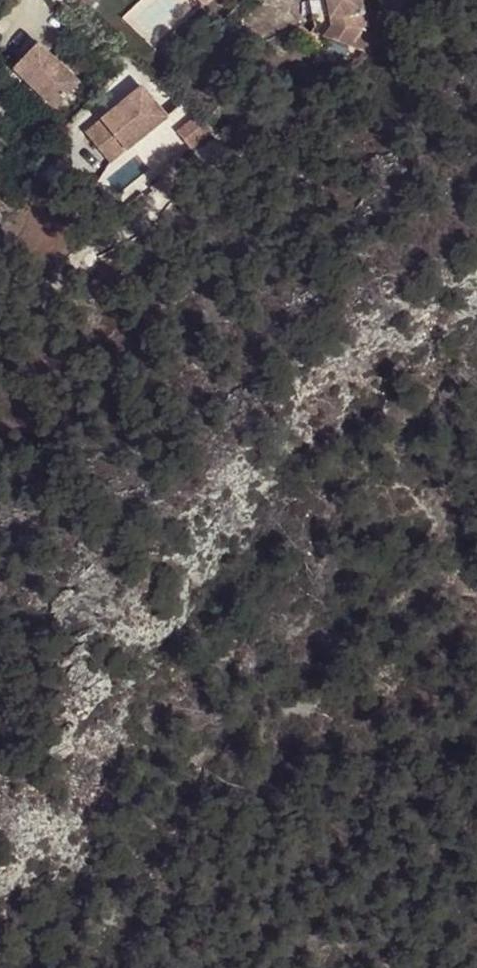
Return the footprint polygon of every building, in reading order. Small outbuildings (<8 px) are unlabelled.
[(332,25),(326,37),(352,47),(360,28),(368,26),(363,0),(328,0),(332,25)] [(56,108),(80,82),(40,43),(15,69),(56,108)] [(167,117),(143,87),(87,133),(111,162),(167,117)]
